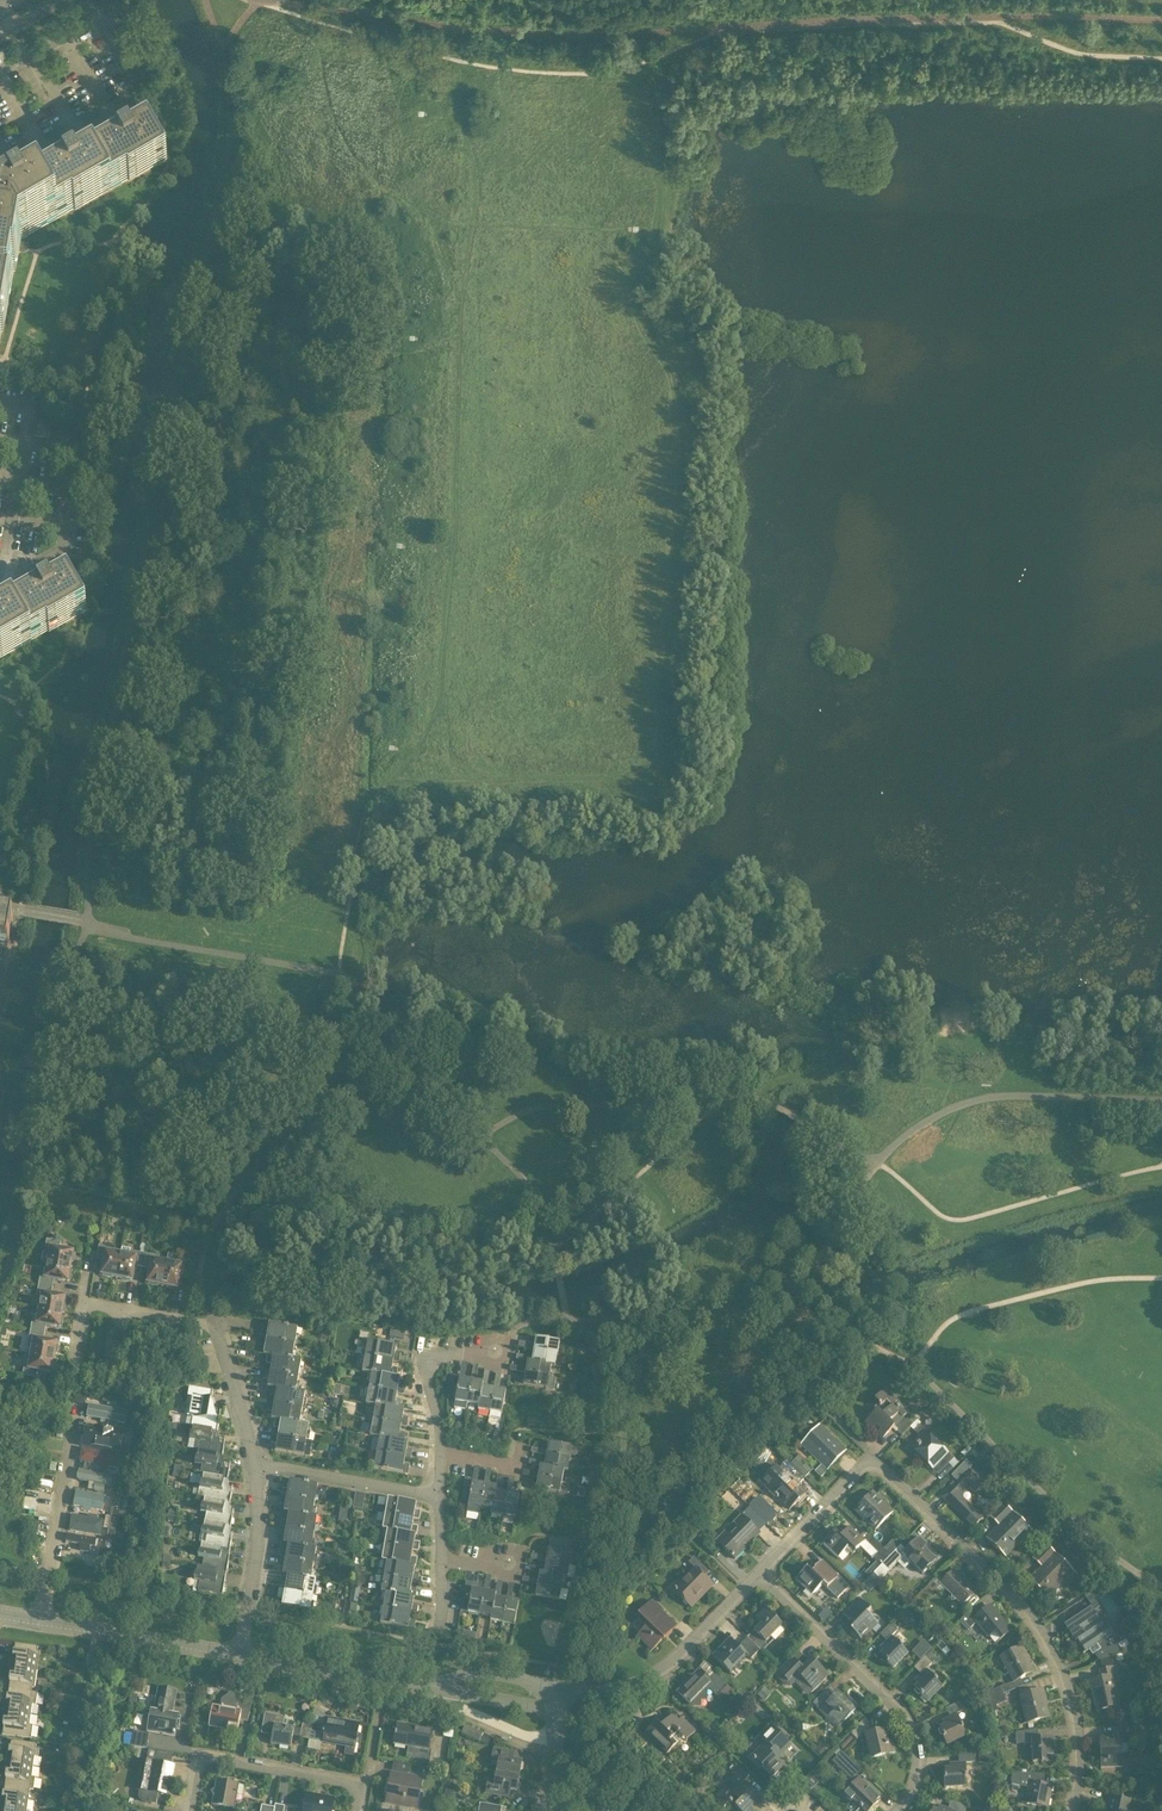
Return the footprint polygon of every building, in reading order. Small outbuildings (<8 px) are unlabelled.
[(99,6),(95,0),(86,0),(77,5),(83,15),(99,6)] [(53,174),(14,197),(12,206),(6,209),(0,208),(0,332),(1,324),(3,324),(14,264),(16,264),(19,245),(20,241),(22,240),(82,205),(83,207),(136,176),(137,178),(166,161),(150,133),(133,143),(130,138),(123,136),(121,147),(79,172),(76,167),(69,166),(67,177),(53,174)] [(39,423),(37,425),(36,425),(33,438),(49,441),(51,428),(48,427),(48,425),(39,423)] [(2,655),(3,657),(56,626),(57,628),(72,619),(85,612),(69,583),(51,593),(48,588),(42,587),(40,598),(0,621),(0,656),(2,655)] [(8,950),(13,925),(13,924),(13,921),(0,918),(0,949),(8,950)] [(54,1228),(49,1225),(48,1224),(44,1230),(45,1231),(50,1234),(54,1228)] [(43,1262),(48,1263),(71,1267),(74,1252),(60,1249),(61,1242),(47,1239),(43,1262)] [(117,1278),(121,1254),(113,1253),(114,1248),(99,1245),(97,1259),(104,1261),(102,1275),(117,1278)] [(117,1278),(132,1280),(135,1266),(142,1268),(145,1254),(130,1251),(130,1250),(122,1248),(121,1254),(117,1278)] [(145,1254),(142,1268),(150,1269),(147,1283),(162,1286),(167,1263),(158,1261),(159,1256),(145,1254)] [(167,1263),(162,1286),(178,1289),(180,1275),(188,1276),(190,1262),(176,1259),(175,1264),(167,1263)] [(39,1285),(53,1287),(54,1280),(68,1282),(71,1267),(48,1263),(46,1271),(41,1270),(39,1285)] [(53,1287),(39,1285),(36,1300),(41,1300),(39,1309),(63,1313),(66,1297),(51,1295),(53,1287)] [(33,1316),(33,1319),(31,1330),(45,1333),(46,1325),(60,1328),(63,1313),(39,1309),(38,1317),(33,1316)] [(263,1323),(262,1332),(267,1333),(266,1339),(295,1344),(297,1329),(263,1323)] [(405,1330),(391,1328),(390,1337),(403,1339),(405,1330)] [(45,1333),(31,1330),(28,1345),(33,1346),(31,1354),(55,1358),(57,1343),(43,1340),(45,1333)] [(261,1338),(259,1347),(265,1348),(264,1354),(267,1355),(292,1359),(295,1344),(266,1339),(261,1338)] [(559,1343),(535,1338),(534,1346),(530,1345),(529,1351),(530,1351),(530,1350),(557,1355),(559,1343)] [(368,1341),(366,1357),(393,1362),(399,1363),(401,1354),(395,1353),(396,1346),(368,1341)] [(202,1359),(197,1342),(191,1343),(196,1361),(202,1359)] [(529,1351),(527,1362),(528,1363),(528,1362),(551,1366),(555,1367),(557,1355),(530,1350),(530,1351),(529,1351)] [(55,1358),(31,1354),(27,1353),(23,1376),(37,1379),(38,1371),(52,1374),(55,1358)] [(267,1355),(266,1363),(271,1364),(270,1371),(299,1377),(302,1361),(292,1359),(267,1355)] [(366,1357),(363,1372),(371,1373),(396,1378),(398,1369),(392,1368),(393,1362),(366,1357)] [(521,1373),(525,1374),(549,1378),(551,1366),(528,1362),(528,1363),(527,1362),(526,1368),(522,1368),(521,1373)] [(264,1370),(263,1379),(269,1380),(267,1387),(271,1387),(296,1392),(299,1377),(270,1371),(264,1370)] [(371,1373),(369,1389),(398,1394),(403,1395),(404,1387),(399,1386),(400,1379),(396,1378),(371,1373)] [(547,1389),(549,1378),(525,1374),(524,1380),(520,1379),(520,1380),(515,1379),(514,1384),(547,1389)] [(460,1375),(454,1408),(467,1410),(468,1405),(473,1377),(460,1375)] [(477,1378),(473,1377),(468,1405),(478,1406),(478,1410),(478,1411),(479,1406),(480,1407),(484,1383),(476,1382),(477,1378)] [(499,1390),(499,1386),(501,1378),(496,1377),(494,1385),(495,1385),(491,1413),(502,1415),(506,1391),(499,1390)] [(479,1406),(478,1411),(491,1413),(495,1385),(494,1385),(484,1383),(480,1407),(479,1406)] [(192,1427),(217,1431),(219,1421),(217,1421),(211,1399),(212,1391),(189,1387),(187,1396),(190,1397),(186,1417),(193,1418),(192,1427)] [(296,1392),(271,1387),(269,1396),(275,1397),(274,1403),(303,1409),(305,1409),(307,1400),(304,1399),(305,1393),(296,1392)] [(369,1389),(366,1404),(375,1406),(400,1410),(402,1402),(396,1401),(398,1394),(369,1389)] [(907,1419),(906,1420),(904,1418),(907,1415),(902,1410),(895,1403),(897,1401),(885,1389),(874,1400),(879,1404),(874,1409),(876,1411),(864,1423),(872,1431),(876,1426),(880,1430),(876,1435),(881,1440),(889,1432),(894,1427),(902,1435),(913,1425),(917,1421),(915,1419),(911,1423),(907,1419)] [(329,1403),(332,1406),(336,1407),(338,1400),(330,1398),(329,1403)] [(86,1401),(83,1419),(122,1426),(125,1408),(86,1401)] [(268,1402),(266,1411),(272,1412),(271,1419),(275,1419),(300,1424),(303,1409),(274,1403),(268,1402)] [(375,1406),(373,1421),(401,1427),(407,1428),(408,1418),(403,1417),(404,1411),(400,1410),(375,1406)] [(127,1423),(126,1432),(133,1433),(133,1430),(134,1425),(137,1412),(130,1411),(127,1423)] [(275,1419),(273,1428),(279,1429),(278,1436),(307,1441),(309,1425),(300,1424),(275,1419)] [(373,1421),(370,1436),(374,1437),(404,1443),(406,1434),(400,1433),(401,1427),(373,1421)] [(800,1445),(821,1465),(815,1472),(821,1478),(828,1471),(828,1472),(847,1452),(819,1425),(800,1445)] [(914,1431),(920,1436),(909,1448),(933,1471),(944,1460),(948,1464),(953,1458),(919,1425),(914,1431)] [(196,1452),(222,1457),(222,1456),(224,1446),(221,1445),(217,1431),(192,1427),(190,1437),(197,1438),(195,1451),(196,1452)] [(113,1453),(120,1454),(121,1454),(123,1434),(86,1430),(84,1449),(113,1453)] [(131,1446),(133,1433),(126,1432),(123,1445),(131,1446)] [(494,1433),(493,1441),(500,1442),(501,1435),(494,1433)] [(278,1436),(272,1435),(270,1443),(276,1445),(275,1452),(309,1458),(312,1442),(307,1441),(278,1436)] [(374,1437),(371,1453),(377,1454),(405,1459),(411,1460),(412,1451),(407,1450),(408,1443),(404,1443),(374,1437)] [(543,1455),(570,1460),(573,1448),(549,1444),(548,1451),(543,1450),(543,1455)] [(83,1452),(81,1465),(115,1470),(116,1456),(83,1452)] [(202,1475),(228,1480),(228,1479),(229,1470),(225,1469),(222,1457),(196,1452),(195,1461),(202,1463),(200,1474),(202,1475)] [(120,1465),(118,1474),(125,1475),(127,1467),(127,1463),(129,1454),(122,1453),(120,1465)] [(338,1455),(331,1454),(330,1461),(337,1462),(338,1455)] [(377,1454),(374,1469),(408,1475),(409,1466),(404,1465),(405,1459),(377,1454)] [(569,1471),(570,1460),(543,1455),(541,1466),(564,1470),(564,1471),(569,1471)] [(787,1461),(797,1470),(805,1478),(814,1469),(800,1455),(791,1464),(787,1460),(787,1461)] [(797,1470),(787,1461),(765,1484),(770,1489),(768,1490),(778,1500),(779,1499),(790,1510),(805,1495),(789,1479),(797,1470)] [(983,1518),(977,1512),(961,1496),(969,1488),(976,1494),(985,1485),(970,1470),(971,1468),(965,1463),(952,1476),(959,1483),(957,1486),(955,1484),(943,1497),(974,1528),(983,1518)] [(562,1482),(564,1471),(564,1470),(541,1466),(539,1473),(535,1473),(534,1477),(562,1482)] [(80,1472),(78,1484),(111,1490),(113,1478),(106,1477),(80,1472)] [(123,1488),(125,1475),(118,1474),(116,1487),(123,1488)] [(202,1498),(230,1503),(232,1493),(229,1493),(228,1480),(202,1475),(200,1485),(198,1497),(202,1497),(202,1498)] [(562,1482),(534,1477),(532,1489),(560,1494),(562,1482)] [(485,1480),(473,1478),(467,1512),(479,1514),(480,1508),(481,1509),(485,1480)] [(285,1480),(283,1489),(289,1490),(288,1497),(316,1502),(319,1486),(285,1480)] [(485,1480),(481,1509),(491,1511),(491,1514),(492,1511),(496,1487),(496,1486),(489,1485),(489,1481),(485,1480)] [(492,1511),(491,1514),(503,1517),(508,1489),(496,1486),(496,1487),(492,1511)] [(1015,1490),(1010,1486),(1001,1496),(1006,1500),(1015,1490)] [(508,1489),(503,1517),(515,1519),(519,1495),(512,1494),(512,1489),(508,1489)] [(873,1492),(854,1511),(875,1531),(893,1512),(873,1492)] [(356,1493),(354,1508),(363,1510),(366,1495),(356,1493)] [(77,1495),(75,1509),(103,1513),(105,1499),(77,1495)] [(119,1509),(122,1496),(114,1495),(112,1508),(119,1509)] [(282,1495),(280,1504),(286,1505),(285,1511),(313,1517),(316,1502),(288,1497),(282,1495)] [(230,1503),(202,1498),(200,1508),(206,1510),(204,1522),(202,1521),(202,1522),(230,1527),(230,1526),(232,1516),(230,1516),(230,1503)] [(389,1499),(386,1515),(414,1520),(420,1521),(421,1512),(415,1511),(416,1504),(389,1499)] [(750,1507),(767,1524),(775,1515),(758,1499),(750,1507)] [(986,1539),(1005,1558),(1032,1531),(1004,1503),(990,1517),(999,1526),(986,1539)] [(288,1521),(287,1527),(315,1533),(317,1517),(313,1517),(285,1511),(284,1511),(282,1520),(288,1521)] [(74,1514),(71,1529),(101,1534),(103,1519),(74,1514)] [(386,1515),(383,1530),(388,1531),(416,1536),(417,1536),(418,1527),(412,1526),(414,1520),(386,1515)] [(116,1530),(118,1517),(111,1516),(108,1529),(116,1530)] [(726,1533),(717,1541),(736,1559),(760,1534),(742,1516),(733,1525),(738,1530),(731,1537),(726,1533)] [(200,1544),(230,1550),(231,1539),(229,1539),(230,1527),(202,1522),(201,1532),(199,1541),(202,1544),(200,1544)] [(281,1526),(279,1535),(285,1536),(284,1543),(312,1548),(315,1533),(287,1527),(281,1526)] [(835,1531),(823,1544),(838,1558),(847,1549),(852,1554),(860,1546),(881,1566),(889,1558),(882,1551),(872,1541),(868,1544),(865,1541),(850,1527),(841,1536),(835,1531)] [(388,1531),(385,1546),(413,1551),(418,1552),(420,1543),(415,1542),(416,1536),(388,1531)] [(98,1555),(100,1541),(69,1536),(67,1550),(98,1555)] [(889,1558),(890,1556),(901,1546),(904,1542),(897,1536),(883,1550),(882,1551),(889,1558)] [(1055,1545),(1060,1540),(1056,1536),(1052,1541),(1055,1545)] [(112,1551),(114,1539),(107,1537),(105,1550),(112,1551)] [(919,1538),(906,1551),(901,1546),(890,1556),(881,1566),(874,1573),(887,1586),(891,1581),(885,1575),(900,1560),(907,1566),(910,1563),(922,1574),(935,1560),(924,1548),(927,1545),(919,1538)] [(543,1557),(542,1562),(546,1562),(570,1566),(572,1554),(569,1554),(571,1544),(550,1540),(548,1550),(547,1557),(543,1557)] [(283,1543),(281,1551),(287,1553),(286,1559),(314,1564),(317,1549),(312,1548),(284,1543),(283,1543)] [(230,1550),(200,1544),(198,1555),(203,1556),(201,1567),(196,1566),(196,1567),(226,1572),(227,1572),(229,1562),(227,1562),(230,1550)] [(1029,1581),(1048,1599),(1075,1572),(1047,1545),(1032,1559),(1041,1568),(1029,1581)] [(385,1546),(382,1561),(384,1562),(415,1568),(416,1568),(417,1559),(412,1558),(413,1551),(385,1546)] [(112,1551),(105,1550),(104,1550),(103,1558),(110,1560),(112,1551)] [(688,1563),(695,1569),(674,1591),(692,1608),(713,1586),(704,1578),(709,1572),(694,1557),(688,1563)] [(280,1558),(278,1567),(285,1568),(283,1574),(311,1579),(314,1564),(286,1559),(280,1558)] [(588,1561),(578,1560),(577,1567),(587,1568),(588,1561)] [(796,1580),(806,1590),(803,1593),(808,1599),(813,1594),(814,1594),(823,1585),(827,1589),(837,1599),(849,1588),(839,1578),(822,1561),(811,1573),(807,1569),(796,1580)] [(384,1577),(412,1583),(418,1584),(419,1574),(414,1573),(415,1568),(384,1562),(383,1570),(385,1571),(384,1577)] [(568,1578),(570,1566),(546,1562),(544,1569),(540,1568),(540,1573),(564,1577),(568,1578)] [(226,1572),(196,1567),(194,1578),(200,1579),(198,1591),(223,1595),(224,1586),(223,1585),(226,1572)] [(953,1571),(941,1584),(962,1606),(975,1592),(953,1571)] [(533,1583),(538,1584),(561,1588),(563,1577),(564,1577),(540,1573),(538,1580),(534,1579),(533,1583)] [(282,1574),(280,1583),(286,1584),(285,1590),(313,1595),(316,1580),(311,1579),(283,1574),(282,1574)] [(355,1583),(364,1585),(366,1575),(357,1574),(355,1583)] [(384,1577),(381,1593),(384,1593),(414,1599),(415,1599),(417,1590),(411,1589),(412,1583),(384,1577)] [(536,1591),(532,1590),(531,1595),(559,1600),(561,1588),(538,1584),(536,1591)] [(1110,1591),(1105,1584),(1091,1593),(1085,1597),(1092,1607),(1091,1608),(1093,1611),(1100,1606),(1096,1600),(1110,1591)] [(473,1585),(472,1589),(465,1588),(460,1611),(480,1615),(485,1587),(484,1587),(485,1587),(473,1585)] [(912,1602),(918,1609),(935,1592),(928,1585),(912,1602)] [(489,1588),(485,1587),(484,1587),(485,1587),(480,1615),(491,1617),(491,1621),(492,1617),(497,1594),(496,1594),(496,1593),(489,1592),(489,1588)] [(279,1589),(278,1598),(284,1599),(282,1606),(310,1611),(313,1595),(285,1590),(279,1589)] [(384,1593),(382,1602),(385,1602),(384,1608),(411,1614),(417,1615),(419,1606),(413,1605),(414,1599),(384,1593)] [(492,1617),(491,1621),(503,1623),(508,1596),(507,1596),(507,1595),(506,1600),(500,1598),(500,1594),(496,1593),(496,1594),(497,1594),(492,1617)] [(512,1596),(507,1595),(507,1596),(508,1596),(503,1623),(514,1625),(519,1602),(512,1600),(512,1596)] [(881,1629),(876,1624),(867,1615),(871,1610),(859,1599),(843,1616),(854,1627),(850,1630),(862,1642),(872,1631),(876,1634),(881,1629)] [(652,1601),(638,1615),(648,1625),(633,1639),(634,1640),(637,1637),(651,1651),(648,1654),(649,1655),(663,1640),(664,1640),(677,1626),(652,1601)] [(351,1604),(349,1612),(356,1613),(358,1605),(351,1604)] [(971,1630),(977,1623),(989,1637),(995,1632),(1001,1640),(1012,1632),(1001,1618),(1000,1619),(990,1607),(980,1615),(973,1608),(961,1621),(971,1630)] [(381,1624),(414,1630),(416,1621),(410,1620),(411,1614),(384,1608),(381,1624)] [(747,1638),(760,1650),(762,1653),(773,1641),(770,1638),(782,1626),(765,1609),(755,1620),(760,1625),(747,1638)] [(903,1614),(909,1621),(914,1616),(908,1609),(903,1614)] [(1106,1648),(1104,1645),(1105,1639),(1110,1636),(1110,1635),(1111,1634),(1106,1627),(1105,1628),(1094,1612),(1090,1614),(1083,1613),(1079,1616),(1079,1619),(1075,1618),(1075,1620),(1073,1620),(1066,1624),(1069,1628),(1068,1629),(1076,1642),(1078,1640),(1085,1652),(1089,1650),(1093,1650),(1094,1644),(1097,1645),(1101,1650),(1095,1653),(1100,1662),(1120,1655),(1117,1645),(1106,1648)] [(891,1625),(880,1636),(887,1643),(881,1649),(885,1653),(881,1656),(886,1661),(885,1662),(893,1670),(906,1656),(901,1651),(902,1650),(891,1639),(898,1632),(891,1625)] [(1127,1637),(1118,1640),(1122,1648),(1130,1644),(1127,1637)] [(760,1650),(747,1638),(738,1647),(730,1639),(712,1657),(730,1674),(747,1657),(750,1660),(760,1650)] [(38,1647),(15,1644),(14,1652),(13,1658),(11,1658),(9,1666),(37,1670),(40,1652),(37,1651),(38,1647)] [(931,1650),(927,1645),(915,1657),(920,1662),(931,1650)] [(1022,1647),(1001,1658),(1015,1683),(1035,1672),(1026,1656),(1027,1655),(1022,1647)] [(930,1652),(925,1657),(914,1669),(922,1676),(915,1683),(919,1686),(916,1689),(921,1694),(920,1695),(927,1703),(942,1688),(936,1683),(937,1682),(926,1671),(932,1664),(930,1663),(935,1658),(930,1652)] [(97,1655),(96,1655),(87,1654),(85,1668),(95,1670),(97,1655)] [(796,1674),(814,1691),(829,1676),(811,1658),(808,1661),(806,1664),(800,1658),(796,1662),(792,1657),(777,1672),(788,1682),(796,1674)] [(35,1689),(37,1670),(9,1666),(8,1675),(10,1675),(9,1681),(10,1681),(9,1689),(37,1693),(38,1693),(32,1692),(32,1688),(35,1689)] [(1117,1666),(1114,1667),(1098,1671),(1100,1678),(1089,1681),(1096,1712),(1120,1707),(1113,1677),(1119,1675),(1117,1666)] [(700,1700),(705,1700),(705,1705),(713,1705),(713,1704),(719,1699),(717,1697),(727,1686),(717,1675),(710,1682),(699,1670),(693,1676),(688,1676),(688,1681),(677,1692),(691,1706),(700,1706),(700,1700)] [(977,1686),(974,1679),(967,1683),(971,1690),(977,1686)] [(1035,1691),(1044,1688),(1042,1682),(1033,1685),(1035,1691)] [(985,1698),(986,1702),(1003,1695),(1000,1687),(990,1691),(988,1686),(981,1690),(985,1698)] [(770,1692),(764,1687),(757,1694),(763,1700),(770,1692)] [(151,1712),(148,1732),(175,1737),(178,1716),(172,1715),(176,1692),(176,1691),(159,1688),(155,1712),(151,1712)] [(36,1705),(37,1693),(9,1689),(8,1697),(7,1697),(6,1703),(4,1703),(3,1711),(31,1715),(32,1705),(36,1705)] [(1043,1690),(1020,1696),(1028,1724),(1049,1718),(1044,1700),(1046,1700),(1043,1690)] [(250,1707),(236,1704),(237,1700),(231,1692),(222,1699),(221,1707),(213,1706),(209,1728),(237,1732),(239,1721),(248,1722),(250,1707)] [(820,1692),(814,1698),(817,1701),(822,1695),(820,1692)] [(822,1695),(813,1704),(838,1729),(856,1711),(838,1693),(829,1702),(822,1695)] [(129,1703),(136,1704),(137,1696),(130,1695),(129,1703)] [(1006,1702),(1003,1695),(986,1702),(987,1704),(990,1714),(998,1712),(996,1706),(1006,1702)] [(740,1700),(734,1707),(739,1712),(746,1704),(740,1700)] [(961,1702),(946,1709),(951,1718),(943,1722),(945,1727),(941,1729),(944,1735),(942,1736),(947,1745),(965,1736),(962,1730),(963,1729),(956,1715),(965,1711),(961,1702)] [(29,1725),(31,1715),(3,1711),(2,1720),(4,1720),(3,1726),(4,1726),(3,1735),(31,1739),(33,1726),(29,1725)] [(264,1714),(261,1734),(272,1736),(271,1744),(291,1748),(294,1728),(283,1726),(284,1717),(264,1714)] [(649,1740),(651,1738),(667,1754),(678,1743),(674,1740),(680,1734),(686,1741),(696,1731),(681,1717),(679,1720),(673,1714),(661,1727),(656,1722),(644,1735),(649,1740)] [(325,1726),(312,1724),(309,1741),(345,1747),(344,1755),(354,1757),(360,1724),(326,1718),(325,1726)] [(850,1734),(857,1740),(863,1734),(865,1735),(869,1751),(873,1750),(875,1759),(895,1753),(892,1743),(888,1744),(885,1731),(879,1732),(865,1719),(850,1734)] [(299,1739),(309,1741),(312,1724),(302,1722),(299,1739)] [(394,1744),(415,1748),(413,1762),(429,1765),(432,1750),(429,1750),(432,1729),(398,1723),(394,1744)] [(483,1734),(465,1726),(461,1734),(480,1741),(483,1734)] [(766,1742),(752,1757),(772,1777),(783,1766),(775,1759),(779,1755),(780,1757),(791,1746),(770,1726),(760,1736),(766,1742)] [(1099,1736),(1100,1765),(1121,1765),(1121,1744),(1135,1744),(1135,1727),(1120,1727),(1120,1736),(1099,1736)] [(1038,1738),(1038,1730),(1016,1733),(1016,1744),(1032,1744),(1033,1762),(1041,1762),(1041,1763),(1054,1763),(1053,1738),(1038,1738)] [(122,1744),(131,1746),(147,1749),(149,1734),(134,1731),(134,1734),(125,1732),(122,1744)] [(481,1744),(488,1747),(490,1740),(484,1737),(481,1744)] [(5,1763),(33,1767),(35,1757),(38,1757),(39,1749),(36,1748),(36,1744),(11,1740),(10,1749),(9,1755),(7,1754),(5,1763)] [(829,1752),(820,1744),(814,1750),(823,1758),(829,1752)] [(497,1773),(519,1776),(521,1770),(523,1769),(524,1765),(522,1764),(522,1761),(507,1759),(508,1751),(493,1749),(491,1762),(498,1763),(497,1773)] [(173,1755),(165,1753),(149,1750),(147,1761),(141,1760),(135,1789),(139,1790),(138,1795),(138,1796),(139,1798),(139,1799),(140,1800),(141,1801),(142,1802),(144,1803),(145,1803),(152,1804),(157,1805),(159,1794),(167,1795),(170,1780),(172,1780),(175,1767),(171,1766),(173,1755)] [(974,1754),(959,1755),(960,1765),(951,1765),(951,1770),(946,1771),(946,1777),(945,1777),(945,1788),(965,1787),(965,1780),(967,1780),(966,1764),(975,1763),(974,1754)] [(980,1765),(994,1764),(994,1755),(979,1756),(980,1765)] [(32,1777),(33,1767),(5,1763),(4,1772),(6,1772),(5,1778),(6,1778),(5,1786),(33,1790),(35,1778),(32,1777)] [(855,1784),(844,1795),(851,1803),(853,1801),(864,1810),(870,1810),(881,1800),(859,1780),(865,1774),(854,1763),(844,1773),(855,1784)] [(408,1773),(422,1776),(424,1769),(409,1766),(408,1773)] [(713,1799),(724,1809),(729,1805),(733,1809),(735,1807),(739,1810),(755,1810),(752,1808),(756,1804),(752,1800),(757,1795),(744,1782),(749,1777),(740,1768),(729,1779),(734,1784),(728,1789),(725,1786),(713,1799)] [(518,1783),(519,1776),(497,1773),(495,1782),(488,1781),(486,1793),(500,1796),(501,1788),(517,1791),(517,1789),(520,1788),(520,1784),(518,1783)] [(1046,1775),(1024,1774),(1012,1773),(1011,1784),(1029,1788),(1026,1804),(1048,1808),(1053,1786),(1044,1784),(1046,1775)] [(421,1779),(392,1774),(387,1802),(416,1807),(421,1779)] [(217,1780),(213,1806),(234,1809),(238,1783),(217,1780)] [(33,1790),(5,1786),(4,1794),(3,1794),(2,1800),(0,1799),(0,1801),(0,1808),(21,1810),(27,1810),(30,1790),(33,1790)] [(453,1799),(455,1790),(447,1789),(445,1798),(453,1799)] [(307,1796),(304,1810),(331,1810),(333,1801),(307,1796)] [(1129,1802),(1108,1798),(1105,1810),(1127,1810),(1129,1802)] [(526,1800),(521,1806),(524,1809),(529,1803),(526,1800)] [(966,1807),(952,1801),(948,1810),(964,1810),(966,1807)]
